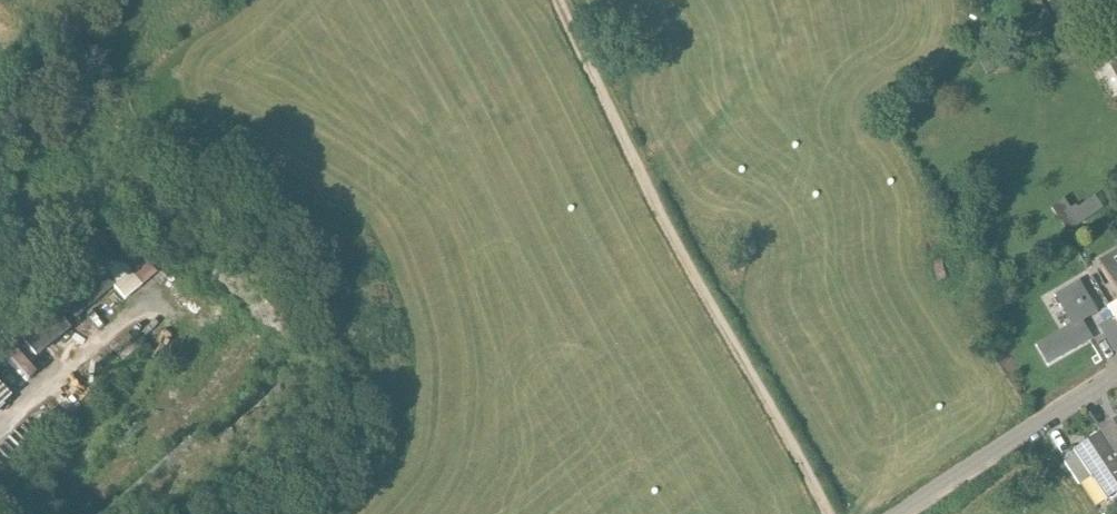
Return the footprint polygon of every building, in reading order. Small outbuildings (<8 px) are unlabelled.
[(1068,233),(1102,209),(1094,198),(1077,210),(1075,208),(1070,211),(1064,202),(1052,210),(1068,233)] [(114,279),(126,292),(153,268),(118,229),(6,330),(19,344),(18,345),(28,356),(114,279)] [(1102,270),(1116,296),(1116,261),(1102,270)] [(1095,312),(1078,282),(1057,293),(1071,318),(1066,321),(1065,323),(1068,327),(1039,344),(1039,345),(1050,363),(1093,338),(1082,319),(1095,312)] [(1107,307),(1116,324),(1116,301),(1107,307)] [(1102,334),(1112,352),(1115,357),(1116,356),(1116,327),(1116,325),(1102,334)] [(14,387),(0,372),(0,401),(14,387)] [(1099,437),(1116,463),(1116,423),(1098,436),(1099,437)] [(1099,437),(1095,436),(1090,439),(1089,443),(1074,454),(1076,456),(1092,480),(1108,504),(1116,498),(1116,463),(1099,437)] [(1092,480),(1076,456),(1065,463),(1081,487),(1092,480)]
